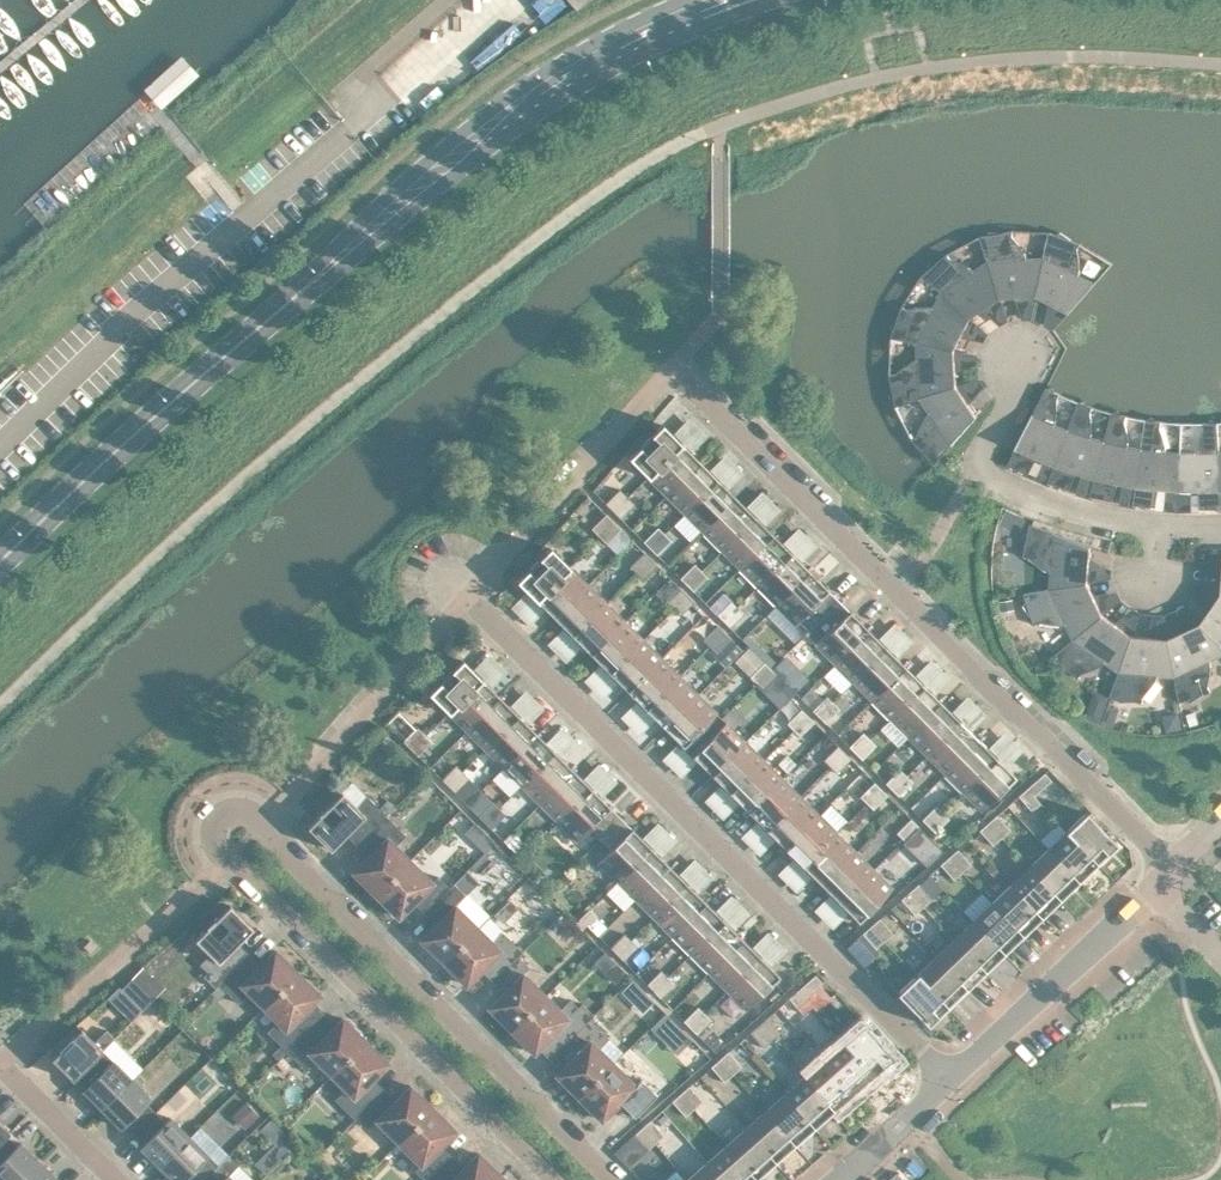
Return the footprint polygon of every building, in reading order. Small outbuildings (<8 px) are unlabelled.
[(974,222),(982,247),(983,246),(995,283),(996,283),(1030,281),(1031,281),(1039,243),(1038,243),(1022,244),(1020,241),(1019,238),(1014,229),(1007,221),(1007,216),(974,222)] [(1043,217),(1038,243),(1039,243),(1031,281),(1032,281),(1063,296),(1064,297),(1090,268),(1073,260),(1074,257),(1075,254),(1075,244),(1072,233),(1075,228),(1043,217)] [(916,260),(936,278),(936,277),(965,303),(966,302),(994,283),(995,283),(983,246),(982,247),(969,256),(966,253),(963,251),(955,246),(945,243),(941,239),(916,260)] [(885,322),(911,328),(911,327),(949,335),(949,334),(965,303),(936,277),(936,278),(929,292),(925,292),(922,291),(912,291),(902,294),(897,291),(885,322)] [(890,392),(915,383),(951,371),(951,370),(949,335),(911,327),(911,328),(912,344),(909,345),(906,346),(897,351),(890,359),(884,359),(890,392)] [(915,383),(924,397),(922,400),(920,402),(915,411),(912,421),(907,424),(929,450),(972,401),(970,400),(951,371),(915,383)] [(1032,442),(1049,450),(1050,450),(1063,415),(1062,415),(1049,410),(1051,405),(1052,396),(1052,385),(1054,379),(1040,373),(1002,450),(1023,459),(1032,442)] [(1072,457),(1089,463),(1090,463),(1099,427),(1098,427),(1085,423),(1086,418),(1086,409),(1085,397),(1087,391),(1073,387),(1062,415),(1063,415),(1050,450),(1049,450),(1042,468),(1064,475),(1072,457)] [(1112,467),(1130,471),(1131,471),(1137,435),(1136,434),(1122,432),(1123,427),(1122,418),(1119,407),(1121,401),(1106,398),(1098,427),(1099,427),(1090,463),(1089,463),(1084,481),(1107,486),(1112,467)] [(1154,473),(1173,475),(1175,438),(1160,437),(1160,433),(1158,423),(1155,412),(1155,406),(1140,405),(1136,434),(1137,435),(1131,471),(1130,471),(1127,490),(1150,492),(1154,473)] [(1175,438),(1173,475),(1192,475),(1194,494),(1217,494),(1216,475),(1215,475),(1213,438),(1214,438),(1212,408),(1197,408),(1197,414),(1192,425),(1190,434),(1189,438),(1175,438)] [(619,443),(638,462),(672,429),(653,409),(619,443)] [(638,462),(657,480),(690,447),(672,429),(638,462)] [(1214,438),(1213,438),(1215,475),(1216,475),(1220,474),(1220,437),(1214,438)] [(657,480),(675,499),(708,465),(690,447),(657,480)] [(675,499),(693,517),(727,483),(708,465),(675,499)] [(595,488),(604,496),(618,482),(610,474),(595,488)] [(618,482),(604,496),(610,503),(625,489),(618,482)] [(693,517),(711,535),(745,502),(727,483),(693,517)] [(582,513),(590,522),(604,507),(596,499),(582,513)] [(711,535),(730,553),(763,520),(745,502),(711,535)] [(997,502),(993,510),(1005,515),(1008,508),(997,502)] [(604,507),(590,522),(597,528),(611,514),(604,507)] [(1046,557),(1044,574),(1082,568),(1082,567),(1085,532),(1085,531),(1025,509),(1022,519),(1019,518),(1019,532),(1020,532),(1018,542),(1023,542),(1031,549),(1039,555),(1042,556),(1046,557)] [(634,526),(640,533),(655,519),(648,512),(634,526)] [(655,519),(640,533),(647,540),(661,525),(655,519)] [(730,553),(748,572),(782,538),(763,520),(730,553)] [(507,566),(527,585),(560,552),(541,533),(507,566)] [(620,552),(627,558),(641,544),(634,537),(620,552)] [(748,572),(766,590),(800,556),(782,538),(748,572)] [(641,544),(627,558),(633,565),(648,550),(641,544)] [(670,563),(677,570),(691,555),(685,549),(670,563)] [(527,585),(545,604),(578,570),(560,552),(527,585)] [(691,555),(677,570),(683,576),(698,562),(691,555)] [(791,621),(793,623),(829,586),(800,556),(766,590),(785,609),(791,621)] [(1061,609),(1068,624),(1068,625),(1097,600),(1097,599),(1082,568),(1044,574),(1018,578),(1022,588),(1018,589),(1025,601),(1026,601),(1029,610),(1034,607),(1044,610),(1054,610),(1057,610),(1061,609)] [(545,604),(563,622),(597,588),(578,570),(545,604)] [(656,588),(663,595),(677,580),(671,574),(656,588)] [(714,578),(700,592),(707,599),(721,585),(714,578)] [(1195,608),(1220,637),(1219,638),(1220,640),(1220,581),(1216,579),(1215,579),(1196,608),(1195,608)] [(677,580),(663,595),(670,601),(684,587),(677,580)] [(707,599),(713,606),(728,592),(721,585),(707,599)] [(1007,585),(994,588),(996,597),(1009,594),(1007,585)] [(806,630),(825,649),(859,615),(829,586),(793,623),(794,624),(806,630)] [(563,622),(581,640),(615,607),(597,588),(563,622)] [(728,592),(713,606),(720,613),(734,598),(728,592)] [(1099,647),(1113,656),(1114,657),(1127,621),(1126,620),(1098,601),(1097,600),(1068,625),(1068,624),(1047,641),(1055,648),(1053,651),(1065,657),(1072,663),(1075,659),(1086,655),(1094,651),(1097,649),(1099,647)] [(581,640),(600,659),(633,625),(615,607),(581,640)] [(1163,623),(1169,661),(1173,687),(1183,684),(1184,688),(1196,680),(1205,677),(1203,672),(1205,661),(1205,652),(1205,649),(1204,645),(1219,638),(1220,637),(1195,608),(1195,609),(1163,623)] [(693,625),(700,631),(714,617),(707,610),(693,625)] [(825,649),(844,667),(877,634),(859,615),(825,649)] [(714,617),(700,631),(706,638),(720,623),(714,617)] [(1114,657),(1113,656),(1104,681),(1114,683),(1114,687),(1128,687),(1128,686),(1137,688),(1137,682),(1144,674),(1150,666),(1151,664),(1152,660),(1169,661),(1163,623),(1162,624),(1128,621),(1127,621),(1114,657)] [(600,659),(618,677),(651,643),(633,625),(600,659)] [(748,630),(743,635),(761,653),(766,648),(748,630)] [(844,667),(862,686),(895,652),(877,634),(844,667)] [(618,677),(636,695),(670,661),(651,643),(618,677)] [(419,678),(438,697),(472,664),(453,644),(419,678)] [(740,662),(747,668),(761,654),(754,647),(740,662)] [(862,686),(880,704),(914,670),(895,652),(862,686)] [(761,654),(747,668),(753,675),(768,660),(761,654)] [(636,695),(654,713),(688,680),(670,661),(636,695)] [(438,697),(457,716),(490,682),(472,664),(438,697)] [(880,704),(898,722),(932,688),(914,670),(880,704)] [(801,674),(791,683),(802,695),(812,685),(801,674)] [(688,680),(654,713),(674,733),(707,699),(688,680)] [(802,695),(809,702),(823,687),(817,681),(812,685),(802,695)] [(457,716),(475,734),(509,700),(490,682),(457,716)] [(823,687),(809,702),(816,708),(830,694),(823,687)] [(898,722),(917,740),(950,707),(932,688),(898,722)] [(1083,690),(1078,704),(1094,709),(1099,696),(1083,690)] [(1102,691),(1095,709),(1107,714),(1114,695),(1102,691)] [(777,708),(783,715),(798,701),(791,694),(777,708)] [(1189,698),(1181,700),(1184,713),(1193,710),(1189,698)] [(475,734),(493,752),(527,718),(509,700),(475,734)] [(798,701),(783,715),(790,722),(804,707),(798,701)] [(917,740),(935,758),(968,725),(950,707),(917,740)] [(682,741),(701,760),(735,727),(716,708),(682,741)] [(393,726),(401,734),(416,720),(408,712),(393,726)] [(839,732),(845,738),(860,724),(853,717),(839,732)] [(493,752),(511,770),(545,737),(527,718),(493,752)] [(416,720),(401,734),(408,741),(422,726),(416,720)] [(860,724),(845,738),(852,745),(866,730),(860,724)] [(935,758),(953,777),(987,743),(968,725),(935,758)] [(701,760),(720,779),(753,745),(735,727),(701,760)] [(813,745),(820,752),(834,737),(828,731),(813,745)] [(511,770),(530,789),(563,755),(545,737),(511,770)] [(834,737),(820,752),(827,758),(841,744),(834,737)] [(773,743),(764,752),(772,761),(782,752),(773,743)] [(987,743),(953,777),(972,796),(1006,762),(987,743)] [(720,779),(738,797),(772,763),(753,745),(720,779)] [(431,764),(438,771),(452,756),(446,750),(431,764)] [(876,768),(882,775),(896,760),(890,754),(876,768)] [(530,789),(548,807),(582,773),(563,755),(530,789)] [(452,756),(438,771),(445,777),(459,763),(452,756)] [(1035,758),(1017,774),(1024,781),(1041,766),(1035,758)] [(896,760),(882,775),(889,781),(903,767),(896,760)] [(738,797),(756,815),(790,782),(772,763),(738,797)] [(850,782),(856,788),(871,774),(864,767),(850,782)] [(580,814),(590,824),(611,803),(582,773),(548,807),(567,826),(580,814)] [(871,774),(856,788),(863,795),(877,780),(871,774)] [(1024,781),(1017,774),(1008,781),(1021,797),(1030,789),(1024,781)] [(340,815),(351,826),(376,801),(357,782),(347,792),(332,777),(298,811),(321,834),(340,815)] [(756,815),(774,833),(808,800),(790,782),(756,815)] [(468,801),(475,807),(489,793),(482,786),(468,801)] [(912,805),(919,811),(933,797),(926,790),(912,805)] [(489,793),(475,807),(481,814),(496,799),(489,793)] [(933,797),(919,811),(925,818),(940,803),(933,797)] [(1076,797),(1056,816),(1087,848),(1107,830),(1076,797)] [(774,833),(793,852),(826,818),(808,800),(774,833)] [(987,800),(978,808),(991,823),(1000,815),(987,800)] [(343,857),(366,880),(400,845),(385,830),(396,820),(376,801),(351,826),(362,838),(343,857)] [(588,847),(607,866),(641,832),(611,803),(590,824),(600,834),(588,847)] [(886,818),(893,825),(907,810),(901,804),(886,818)] [(991,823),(978,808),(969,815),(983,831),(991,823)] [(907,810),(893,825),(900,831),(914,817),(907,810)] [(502,816),(493,825),(505,837),(514,828),(502,816)] [(1056,816),(1038,834),(1069,866),(1087,848),(1056,816)] [(793,852),(811,870),(845,836),(826,818),(793,852)] [(499,842),(506,849),(520,834),(514,828),(505,837),(499,842)] [(607,866),(626,884),(659,851),(641,832),(607,866)] [(1038,834),(1019,852),(1050,884),(1069,866),(1038,834)] [(948,835),(939,842),(952,858),(961,850),(948,835)] [(811,870),(829,888),(863,855),(845,836),(811,870)] [(952,858),(939,842),(930,850),(944,865),(952,858)] [(408,883),(419,894),(440,873),(421,854),(415,860),(400,845),(366,880),(388,902),(408,883)] [(626,884),(644,903),(677,869),(659,851),(626,884)] [(1019,852),(1001,870),(1031,902),(1050,884),(1019,852)] [(863,855),(829,888),(848,907),(882,874),(863,855)] [(457,856),(444,868),(456,880),(468,868),(457,856)] [(411,925),(433,947),(468,912),(453,898),(464,888),(456,880),(444,868),(440,873),(419,894),(430,905),(411,925)] [(644,903),(662,921),(696,887),(677,869),(644,903)] [(908,869),(900,877),(913,892),(922,884),(908,869)] [(1001,870),(982,888),(1012,920),(1031,902),(1001,870)] [(913,892),(900,877),(891,885),(905,900),(913,892)] [(500,884),(485,900),(493,908),(508,892),(500,884)] [(662,921),(680,939),(714,905),(696,887),(662,921)] [(982,888),(963,906),(993,938),(1012,920),(982,888)] [(205,973),(209,968),(234,943),(223,932),(243,912),(220,889),(185,924),(200,939),(190,949),(198,957),(193,961),(205,973)] [(565,908),(572,915),(577,910),(586,900),(580,894),(565,908)] [(586,900),(577,910),(588,921),(597,911),(586,900)] [(870,903),(861,911),(874,926),(883,919),(870,903)] [(680,939),(699,957),(732,924),(714,905),(680,939)] [(963,906),(944,924),(975,956),(993,938),(963,906)] [(861,911),(852,919),(866,934),(874,926),(861,911)] [(486,962),(507,941),(512,936),(493,917),(483,927),(468,912),(433,947),(456,970),(475,951),(486,962)] [(600,933),(607,940),(621,925),(615,919),(600,933)] [(699,957),(717,976),(750,942),(732,924),(699,957)] [(944,924),(925,942),(956,974),(975,956),(944,924)] [(621,925),(607,940),(614,946),(628,932),(621,925)] [(239,977),(253,992),(288,957),(265,935),(245,954),(234,943),(209,968),(228,988),(239,977)] [(478,992),(501,1015),(536,980),(522,965),(527,960),(507,941),(486,962),(498,973),(478,992)] [(750,942),(717,976),(736,995),(769,961),(750,942)] [(925,942),(907,960),(937,992),(956,974),(925,942)] [(604,947),(594,957),(605,968),(615,957),(604,947)] [(637,969),(643,976),(658,962),(651,955),(637,969)] [(258,1017),(277,1036),(302,1011),(291,999),(310,980),(288,957),(253,992),(268,1007),(258,1017)] [(805,960),(787,976),(794,983),(812,968),(805,960)] [(937,992),(907,960),(887,979),(918,1011),(937,992)] [(658,962),(643,976),(650,983),(664,968),(658,962)] [(111,973),(133,995),(139,988),(143,984),(122,963),(111,973)] [(622,965),(612,976),(621,985),(631,974),(622,965)] [(109,971),(98,982),(121,1006),(130,997),(133,995),(111,973),(109,971)] [(794,983),(787,976),(779,983),(792,999),(801,991),(794,983)] [(543,1018),(554,1029),(580,1004),(584,1000),(572,988),(568,993),(560,985),(551,995),(536,980),(501,1015),(524,1038),(543,1018)] [(673,1006),(680,1013),(694,998),(688,992),(673,1006)] [(655,998),(641,1012),(667,1038),(681,1024),(655,998)] [(694,998),(680,1013),(687,1019),(701,1005),(694,998)] [(307,1045),(321,1060),(355,1025),(333,1002),(313,1022),(302,1011),(277,1036),(296,1055),(307,1045)] [(757,1002),(749,1010),(762,1025),(771,1017),(757,1002)] [(546,1060),(569,1083),(603,1048),(589,1033),(599,1023),(580,1004),(554,1029),(565,1041),(546,1060)] [(853,1009),(833,1027),(862,1061),(883,1043),(853,1009)] [(762,1025),(749,1010),(740,1017),(753,1033),(762,1025)] [(63,1064),(66,1061),(93,1035),(84,1025),(71,1013),(41,1043),(63,1064)] [(96,1014),(84,1025),(93,1035),(105,1023),(96,1014)] [(706,1018),(696,1028),(706,1038),(716,1028),(706,1018)] [(344,1104),(349,1099),(370,1078),(359,1067),(378,1048),(355,1025),(321,1060),(336,1074),(326,1084),(344,1104)] [(833,1027),(813,1044),(843,1078),(862,1061),(833,1027)] [(73,1075),(92,1093),(122,1064),(93,1035),(66,1061),(77,1071),(73,1075)] [(718,1036),(710,1044),(723,1059),(732,1052),(718,1036)] [(723,1059),(710,1044),(701,1052),(714,1067),(723,1059)] [(813,1044),(794,1061),(823,1095),(843,1078),(813,1044)] [(603,1048),(569,1083),(591,1105),(611,1086),(625,1100),(646,1079),(631,1064),(625,1070),(603,1048)] [(794,1061),(775,1078),(804,1112),(823,1095),(794,1061)] [(114,1109),(124,1119),(151,1092),(122,1064),(92,1093),(111,1112),(114,1109)] [(374,1113),(388,1127),(423,1093),(400,1070),(381,1090),(370,1078),(349,1099),(368,1119),(374,1113)] [(679,1071),(670,1079),(684,1094),(693,1086),(679,1071)] [(775,1078),(755,1096),(784,1129),(804,1112),(775,1078)] [(684,1094),(670,1079),(662,1086),(675,1101),(684,1094)] [(236,1087),(222,1099),(235,1112),(248,1100),(236,1087)] [(131,1132),(149,1151),(179,1121),(151,1092),(124,1119),(134,1129),(131,1132)] [(397,1148),(416,1167),(437,1146),(426,1135),(446,1116),(423,1093),(388,1127),(403,1142),(397,1148)] [(755,1096),(735,1113),(765,1147),(784,1129),(755,1096)] [(654,1099),(648,1105),(654,1112),(660,1106),(654,1099)] [(259,1104),(250,1112),(275,1138),(284,1129),(259,1104)] [(640,1105),(632,1113),(645,1128),(654,1120),(640,1105)] [(645,1128),(632,1113),(623,1121),(636,1136),(645,1128)] [(735,1113),(716,1130),(745,1164),(765,1147),(735,1113)] [(172,1166),(181,1176),(203,1155),(193,1145),(198,1140),(179,1121),(149,1151),(168,1170),(172,1166)] [(29,1145),(10,1127),(7,1130),(0,1123),(0,1175),(29,1145)] [(286,1128),(278,1137),(294,1153),(303,1144),(286,1128)] [(696,1147),(725,1179),(727,1179),(745,1164),(716,1130),(696,1147)] [(491,1160),(468,1138),(449,1157),(437,1146),(416,1167),(412,1171),(420,1179),(421,1179),(471,1179),(491,1160)] [(236,1178),(218,1160),(228,1150),(218,1139),(203,1155),(181,1176),(185,1179),(235,1179),(236,1178)] [(54,1178),(44,1168),(48,1164),(29,1145),(0,1175),(0,1176),(4,1179),(52,1179),(54,1178)] [(677,1164),(691,1179),(725,1179),(696,1147),(677,1164)] [(304,1170),(314,1179),(320,1179),(327,1173),(314,1160),(304,1170)] [(471,1179),(510,1179),(491,1160),(471,1179)] [(677,1164),(659,1179),(691,1179),(677,1164)] [(404,1179),(406,1179),(419,1179),(420,1179),(412,1171),(404,1179)]
